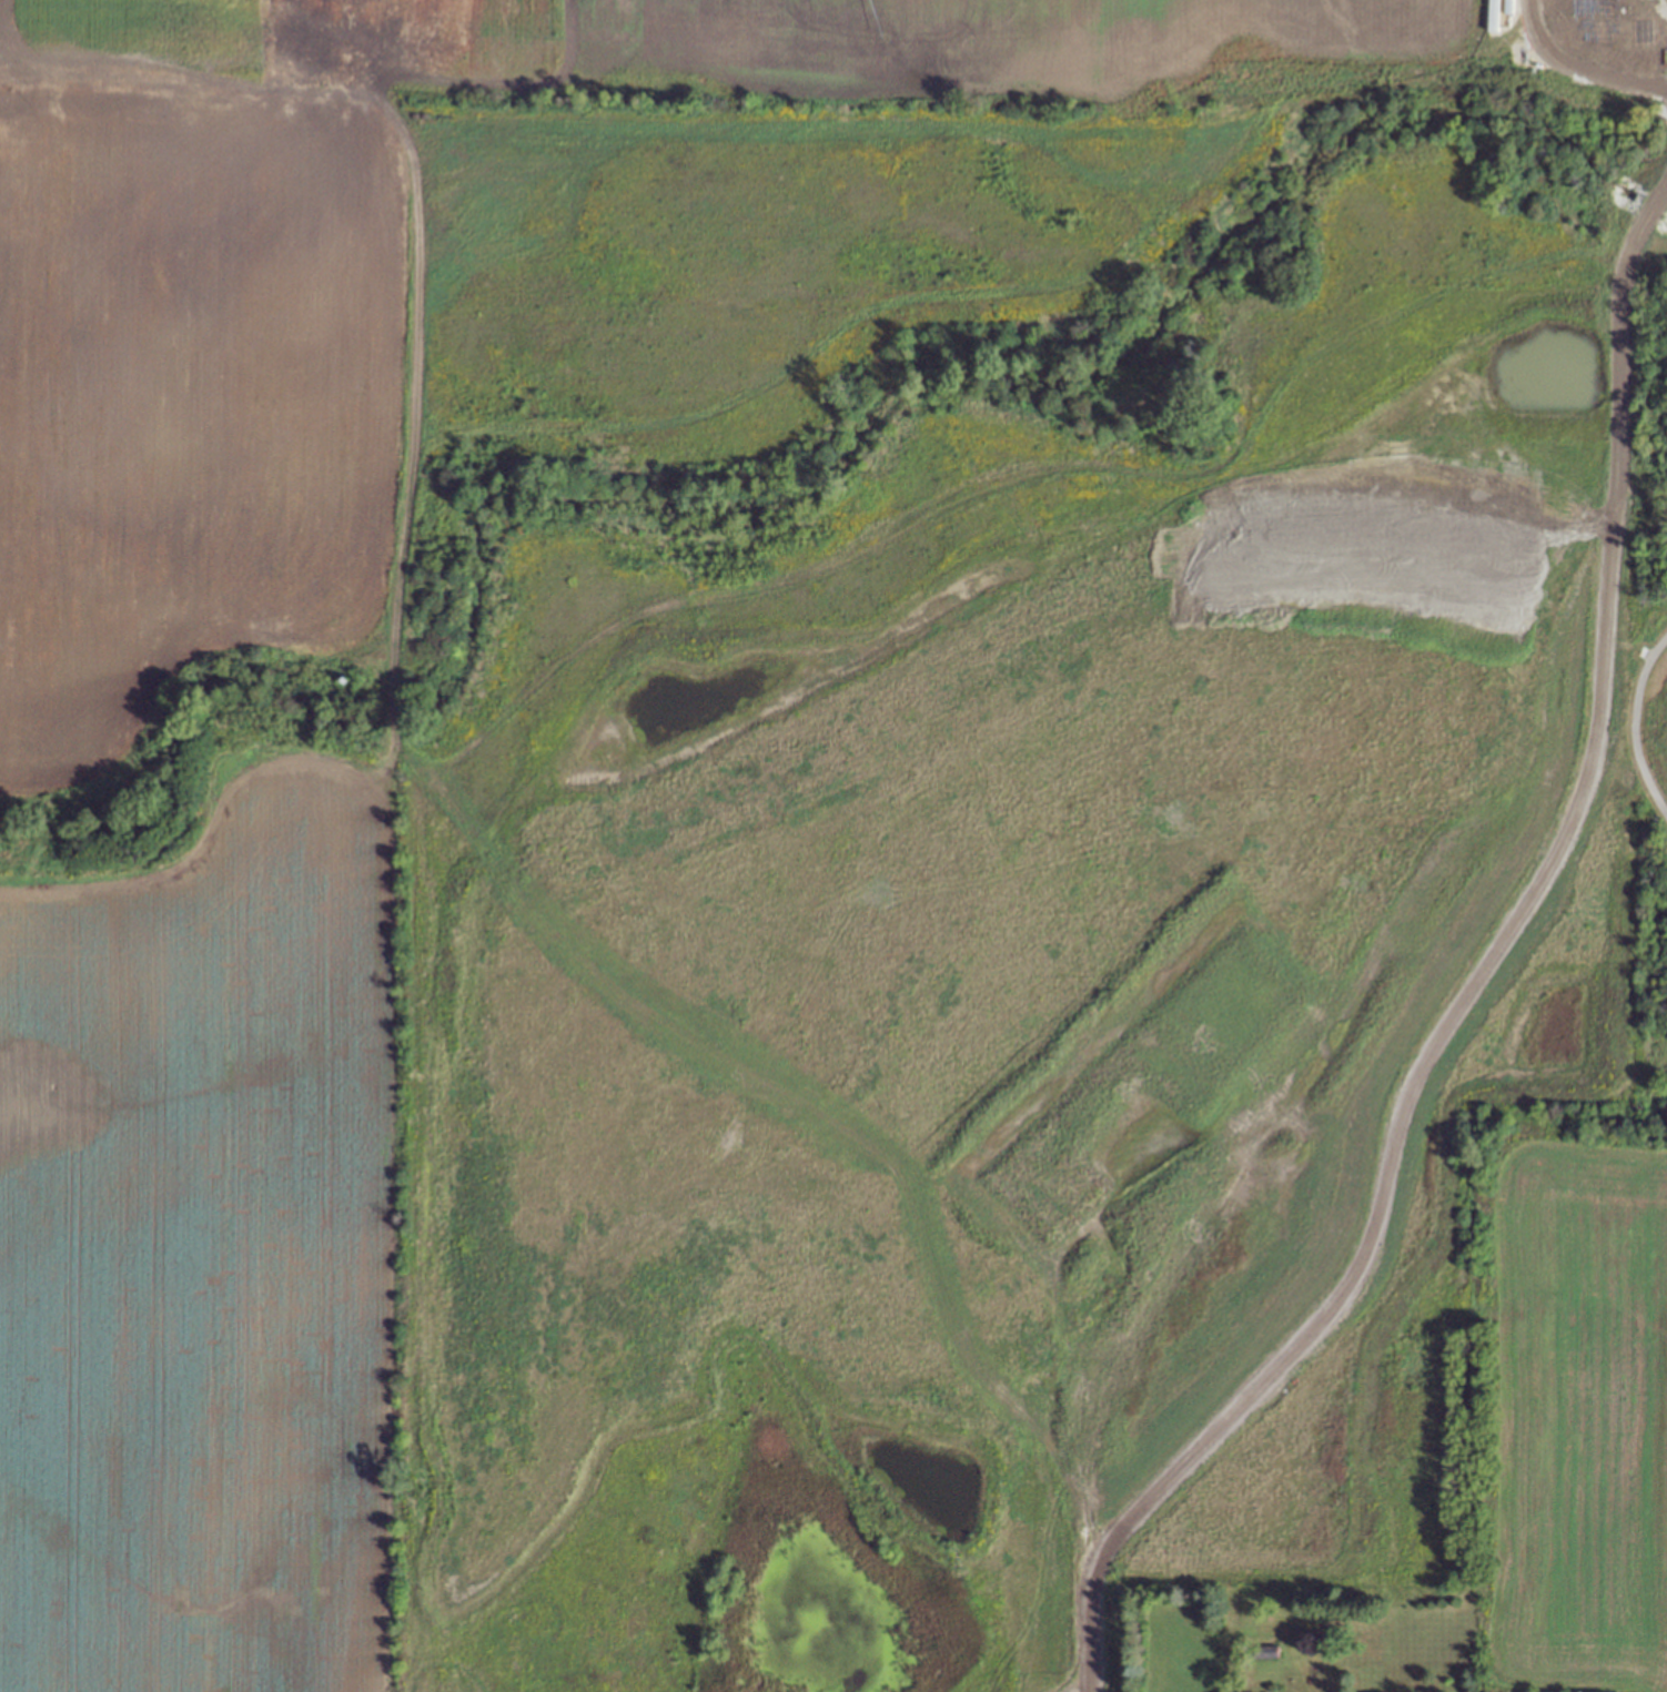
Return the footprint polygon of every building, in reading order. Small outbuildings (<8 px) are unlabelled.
[(1253,1658),(1276,1657),(1276,1645),(1252,1646),(1253,1658)]
